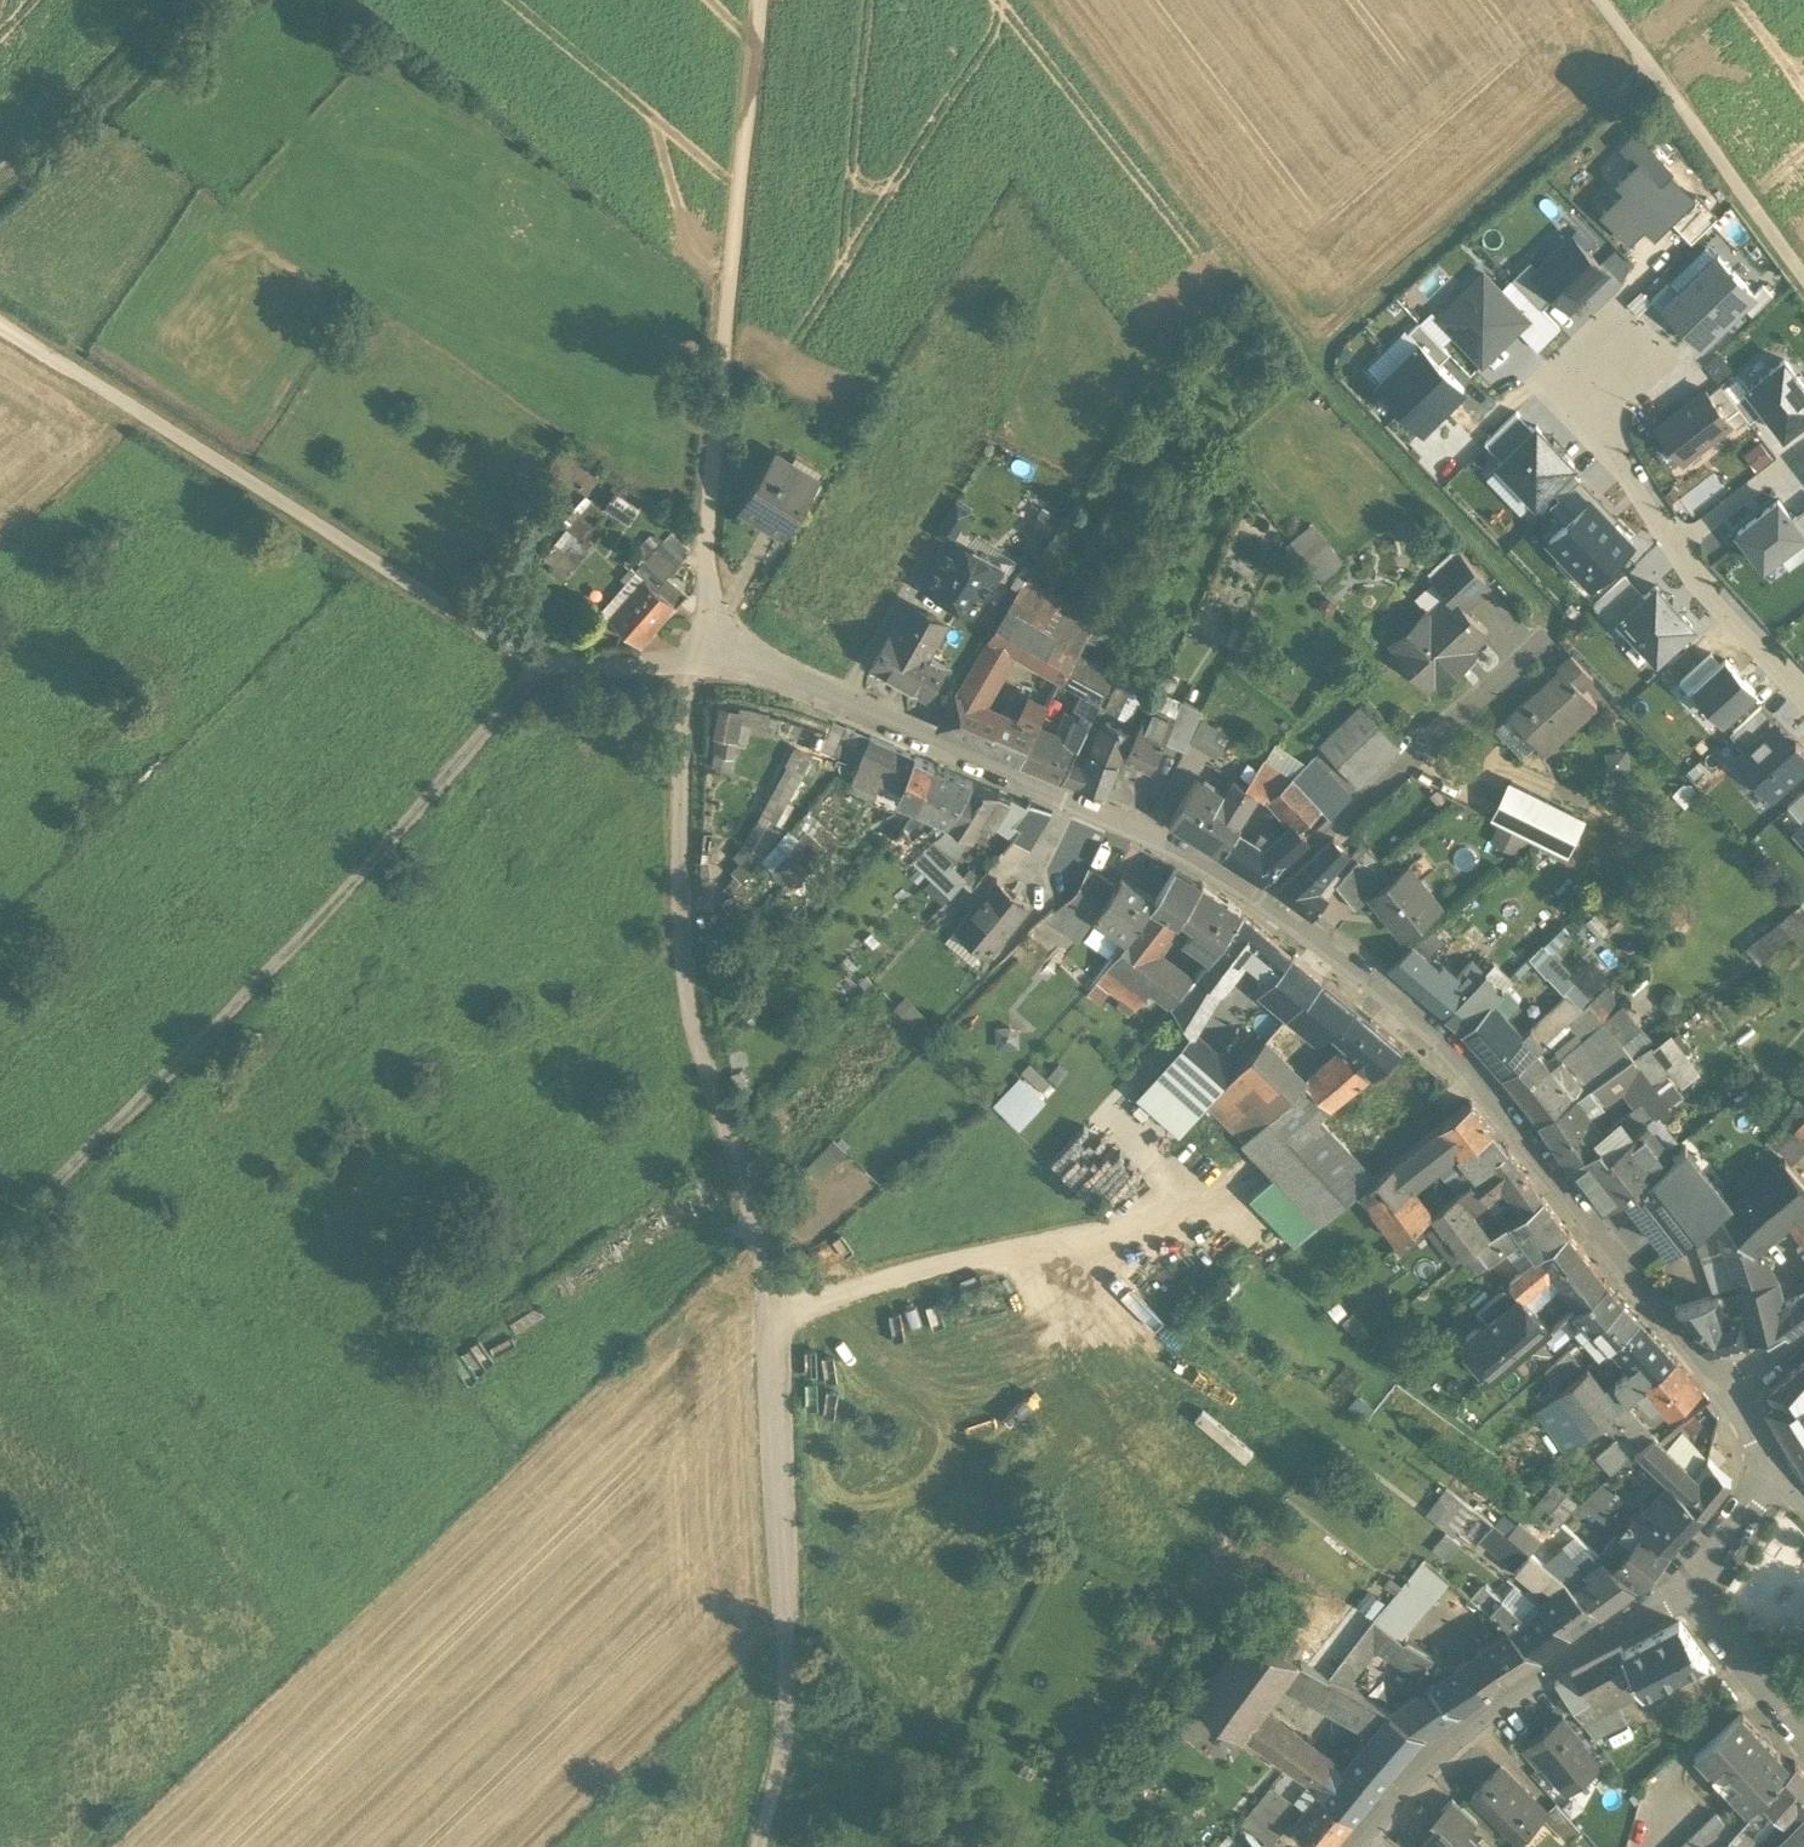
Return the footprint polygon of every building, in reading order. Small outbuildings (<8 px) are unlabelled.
[(1670,169),(1636,135),(1621,149),(1636,164),(1618,182),(1626,189),(1602,212),(1626,237),(1642,222),(1646,226),(1667,225),(1672,221),(1693,200),(1692,198),(1666,172),(1670,169)] [(1692,198),(1693,200),(1672,221),(1691,241),(1717,216),(1696,194),(1692,198)] [(1535,272),(1557,294),(1569,306),(1606,270),(1573,236),(1538,269),(1535,272)] [(1754,292),(1718,254),(1680,291),(1664,307),(1700,344),(1742,303),(1754,292)] [(1530,297),(1541,309),(1557,294),(1535,272),(1538,269),(1530,261),(1512,279),(1530,297)] [(1518,309),(1484,274),(1438,318),(1482,363),(1501,346),(1496,340),(1505,332),(1509,337),(1517,330),(1528,319),(1518,309)] [(1664,307),(1680,291),(1669,281),(1651,300),(1661,310),(1664,307)] [(1763,283),(1754,292),(1742,303),(1752,313),(1773,293),(1763,283)] [(1530,297),(1518,309),(1528,319),(1517,330),(1537,350),(1560,329),(1541,309),(1530,297)] [(1419,343),(1439,364),(1449,354),(1419,323),(1408,333),(1419,344),(1419,343)] [(1399,363),(1443,409),(1463,389),(1439,364),(1419,343),(1419,344),(1399,363)] [(1736,372),(1739,375),(1748,387),(1772,368),(1760,353),(1736,372)] [(1765,409),(1784,433),(1798,421),(1796,419),(1803,413),(1803,415),(1803,384),(1784,359),(1772,368),(1748,387),(1765,409)] [(1443,409),(1399,363),(1379,382),(1423,428),(1443,409)] [(1723,387),(1747,418),(1750,421),(1765,409),(1748,387),(1739,375),(1723,387)] [(1721,384),(1709,393),(1731,421),(1736,427),(1747,418),(1723,387),(1721,384)] [(1709,393),(1706,388),(1704,389),(1705,390),(1659,426),(1658,425),(1657,427),(1681,459),(1683,458),(1682,457),(1729,421),(1731,421),(1709,393)] [(1486,442),(1503,459),(1533,429),(1517,412),(1486,442)] [(1550,488),(1570,469),(1575,464),(1537,426),(1533,429),(1503,459),(1498,464),(1536,502),(1550,488)] [(790,467),(775,457),(740,514),(782,539),(814,485),(789,469),(790,467)] [(1560,498),(1580,479),(1570,469),(1550,488),(1560,498)] [(1550,508),(1566,524),(1591,499),(1596,495),(1580,479),(1560,498),(1550,508)] [(616,492),(605,508),(629,525),(641,508),(616,492)] [(566,530),(577,540),(602,510),(587,496),(562,526),(566,530)] [(1631,540),(1591,499),(1566,524),(1550,539),(1562,551),(1555,558),(1570,573),(1577,566),(1590,580),(1631,540)] [(1792,517),(1778,499),(1738,530),(1764,564),(1803,533),(1792,517)] [(1803,533),(1803,508),(1792,517),(1803,533)] [(1310,520),(1287,538),(1321,580),(1344,562),(1310,520)] [(1068,526),(1048,557),(1064,566),(1083,535),(1068,526)] [(566,530),(543,558),(567,577),(589,550),(577,540),(566,530)] [(643,584),(656,570),(666,579),(690,552),(671,534),(664,542),(645,563),(633,576),(643,584)] [(636,554),(645,563),(664,542),(652,536),(636,554)] [(967,556),(952,547),(944,549),(938,559),(939,566),(931,580),(934,582),(936,593),(934,597),(971,620),(998,576),(982,566),(981,559),(974,555),(967,556)] [(1461,558),(1435,583),(1453,602),(1454,601),(1466,614),(1491,590),(1461,558)] [(656,570),(643,584),(671,610),(684,595),(666,579),(656,570)] [(1620,617),(1644,595),(1625,574),(1593,603),(1613,626),(1622,618),(1620,617)] [(1097,622),(1025,583),(989,643),(990,643),(1015,657),(1037,669),(1052,642),(1078,657),(1097,622)] [(671,610),(643,584),(606,626),(636,652),(671,610)] [(1692,624),(1656,585),(1644,595),(1620,617),(1622,618),(1656,657),(1692,624)] [(1453,602),(1433,621),(1429,616),(1396,647),(1400,652),(1398,654),(1431,690),(1438,684),(1442,688),(1475,657),(1471,653),(1488,637),(1466,614),(1454,601),(1453,602)] [(909,613),(895,638),(892,636),(872,670),(873,671),(875,668),(898,681),(896,684),(926,701),(939,679),(922,669),(947,627),(928,616),(925,621),(909,613)] [(1078,657),(1052,642),(1037,669),(1064,684),(1078,657)] [(1015,657),(990,643),(957,700),(983,711),(1015,657)] [(1556,666),(1560,671),(1563,669),(1581,687),(1593,676),(1571,652),(1556,666)] [(1689,692),(1693,689),(1721,663),(1711,652),(1679,681),(1689,692)] [(1078,657),(1064,684),(1078,692),(1093,665),(1078,657)] [(1755,691),(1725,659),(1721,663),(1693,689),(1723,721),(1755,691)] [(1114,676),(1093,665),(1078,692),(1086,697),(1101,705),(1104,700),(1115,676),(1114,676)] [(1511,714),(1549,756),(1600,706),(1581,687),(1563,669),(1560,671),(1511,714)] [(1115,676),(1104,700),(1110,703),(1111,704),(1118,691),(1121,692),(1122,689),(1128,678),(1116,672),(1114,676),(1115,676)] [(1121,692),(1118,691),(1111,704),(1117,707),(1122,709),(1128,691),(1122,689),(1121,692)] [(1149,701),(1128,691),(1122,709),(1140,718),(1149,701)] [(1101,705),(1086,697),(1077,715),(1083,719),(1080,726),(1090,731),(1098,714),(1100,709),(1101,706),(1101,705)] [(660,700),(638,699),(637,712),(660,712),(660,700)] [(983,711),(957,700),(937,734),(968,748),(985,712),(983,711)] [(1110,703),(1104,700),(1101,705),(1101,706),(1100,709),(1104,710),(1106,711),(1110,703)] [(1017,725),(985,712),(968,748),(1019,770),(1029,750),(1047,714),(1028,704),(1017,725)] [(1330,751),(1363,786),(1405,742),(1370,704),(1325,746),(1330,751)] [(1773,725),(1774,726),(1778,723),(1761,705),(1729,735),(1745,751),(1773,725)] [(1122,709),(1117,707),(1108,723),(1130,740),(1140,718),(1122,709)] [(1183,708),(1174,725),(1176,725),(1165,748),(1185,757),(1187,752),(1199,727),(1204,717),(1183,708)] [(732,776),(738,744),(747,745),(750,729),(774,733),(778,721),(745,713),(720,709),(714,740),(723,741),(718,773),(732,776)] [(1148,712),(1124,765),(1151,777),(1165,748),(1176,725),(1174,725),(1148,712)] [(1108,723),(1088,775),(1072,768),(1064,786),(1104,802),(1130,740),(1108,723)] [(1792,745),(1774,726),(1773,725),(1745,751),(1738,757),(1749,769),(1746,772),(1759,786),(1762,783),(1773,795),(1803,767),(1803,751),(1795,742),(1792,745)] [(1229,745),(1199,727),(1187,752),(1215,769),(1229,745)] [(835,751),(862,763),(870,746),(844,734),(835,751)] [(1079,753),(1050,742),(1045,756),(1029,750),(1019,770),(1063,786),(1064,786),(1072,768),(1079,753)] [(1295,781),(1324,812),(1333,822),(1367,790),(1363,786),(1330,751),(1313,768),(1280,745),(1261,772),(1278,783),(1268,801),(1271,805),(1295,781)] [(794,746),(744,845),(765,856),(790,828),(778,822),(812,755),(794,746)] [(934,773),(870,746),(862,763),(859,769),(890,782),(904,788),(896,805),(917,814),(934,773)] [(890,782),(859,769),(854,783),(883,796),(890,782)] [(1261,772),(1247,793),(1259,801),(1261,802),(1268,801),(1278,783),(1261,772)] [(973,790),(934,773),(917,814),(937,823),(950,828),(973,790)] [(1295,781),(1271,805),(1294,829),(1299,834),(1300,834),(1324,812),(1295,781)] [(1505,829),(1520,836),(1569,860),(1589,821),(1517,785),(1497,825),(1505,829)] [(1247,793),(1235,786),(1223,804),(1214,818),(1239,833),(1259,801),(1247,793)] [(1239,833),(1214,818),(1223,804),(1197,788),(1172,829),(1223,860),(1238,840),(1242,835),(1239,833)] [(1000,801),(973,790),(950,828),(949,831),(946,829),(941,837),(937,841),(961,854),(967,842),(972,844),(983,827),(995,836),(1011,807),(1000,801)] [(1787,807),(1803,825),(1803,791),(1787,807)] [(1011,807),(995,836),(1012,848),(1020,838),(1013,836),(1031,813),(1028,812),(1026,815),(1011,807)] [(765,856),(763,859),(792,884),(835,836),(806,810),(790,828),(765,856)] [(927,838),(916,846),(922,852),(923,854),(926,851),(937,841),(941,837),(946,829),(949,831),(950,828),(937,823),(927,838)] [(1264,856),(1238,840),(1223,860),(1223,861),(1264,887),(1309,845),(1300,834),(1299,834),(1294,829),(1264,856)] [(1520,836),(1505,829),(1496,846),(1511,853),(1520,836)] [(916,846),(903,833),(888,849),(906,869),(911,864),(922,852),(916,846)] [(937,841),(926,851),(950,875),(961,854),(937,841)] [(1343,841),(1280,896),(1307,916),(1316,904),(1312,901),(1324,891),(1322,888),(1352,863),(1344,852),(1349,847),(1343,841)] [(732,871),(743,881),(763,859),(765,856),(744,845),(732,856),(739,862),(732,871)] [(922,852),(911,864),(951,902),(964,888),(950,875),(926,851),(923,854),(922,852)] [(1354,866),(1360,870),(1375,883),(1383,877),(1386,873),(1364,854),(1354,866)] [(1375,883),(1360,870),(1338,893),(1356,917),(1372,904),(1392,889),(1383,877),(1375,883)] [(1440,912),(1410,874),(1392,889),(1372,904),(1402,943),(1440,912)] [(1116,896),(1088,878),(1079,895),(1070,905),(1066,909),(1094,929),(1116,896)] [(1206,894),(1178,879),(1159,908),(1158,909),(1134,943),(1158,961),(1186,923),(1187,923),(1206,894)] [(1158,909),(1123,886),(1116,896),(1094,929),(1096,930),(1099,926),(1100,927),(1102,925),(1130,944),(1126,950),(1127,951),(1134,943),(1158,909)] [(1026,913),(997,889),(960,934),(988,959),(1026,913)] [(1245,921),(1206,894),(1187,923),(1200,932),(1188,948),(1214,966),(1245,921)] [(1749,955),(1764,975),(1768,971),(1803,941),(1803,913),(1749,955)] [(1208,973),(1226,987),(1249,955),(1287,983),(1304,995),(1320,976),(1245,921),(1214,966),(1208,973)] [(1440,933),(1411,956),(1429,970),(1453,950),(1440,933)] [(1566,935),(1548,952),(1558,962),(1576,946),(1566,935)] [(1158,961),(1134,943),(1127,951),(1114,968),(1173,1013),(1190,993),(1195,988),(1158,961)] [(1562,996),(1577,1011),(1592,997),(1577,982),(1558,962),(1548,952),(1533,966),(1562,996)] [(1429,970),(1411,956),(1385,972),(1430,1008),(1451,988),(1438,977),(1429,970)] [(1604,957),(1577,982),(1592,997),(1605,986),(1619,973),(1604,957)] [(1451,988),(1466,1001),(1486,982),(1488,979),(1478,969),(1464,981),(1450,970),(1438,977),(1451,988)] [(1195,988),(1190,993),(1211,1008),(1216,1001),(1226,987),(1208,973),(1195,988)] [(1511,988),(1494,973),(1488,979),(1486,982),(1502,997),(1511,988)] [(1304,995),(1287,1015),(1318,1036),(1332,1026),(1340,1020),(1355,1002),(1320,976),(1304,995)] [(1254,1007),(1226,987),(1216,1001),(1261,1046),(1264,1042),(1287,1015),(1304,995),(1287,983),(1273,1004),(1262,994),(1254,1007)] [(1565,1023),(1587,1049),(1608,1031),(1628,1013),(1605,986),(1592,997),(1577,1011),(1565,1023)] [(1466,1001),(1451,988),(1430,1008),(1446,1021),(1466,1001)] [(1562,996),(1518,1038),(1533,1052),(1543,1043),(1565,1023),(1577,1011),(1562,996)] [(1502,997),(1489,1009),(1501,1021),(1514,1009),(1502,997)] [(1466,1001),(1446,1021),(1460,1033),(1481,1013),(1466,1001)] [(1405,1038),(1355,1002),(1340,1020),(1332,1026),(1346,1037),(1341,1040),(1377,1066),(1405,1038)] [(1489,1009),(1463,1035),(1477,1051),(1501,1021),(1489,1009)] [(1608,1031),(1634,1062),(1635,1061),(1657,1047),(1628,1013),(1608,1031)] [(1518,1038),(1501,1021),(1477,1051),(1504,1080),(1533,1052),(1518,1038)] [(1591,1091),(1634,1062),(1608,1031),(1587,1049),(1554,1078),(1572,1100),(1574,1103),(1591,1091)] [(1171,1071),(1206,1108),(1239,1073),(1204,1036),(1171,1071)] [(1657,1047),(1635,1061),(1647,1077),(1650,1081),(1668,1067),(1684,1089),(1703,1075),(1673,1036),(1657,1047)] [(1377,1066),(1341,1040),(1303,1085),(1329,1114),(1377,1066)] [(1301,1084),(1264,1042),(1261,1046),(1239,1073),(1274,1110),(1301,1084)] [(1550,1052),(1543,1043),(1533,1052),(1540,1061),(1550,1052)] [(1533,1052),(1504,1080),(1540,1126),(1572,1100),(1554,1078),(1540,1061),(1533,1052)] [(1634,1062),(1591,1091),(1598,1101),(1603,1107),(1647,1077),(1635,1061),(1634,1062)] [(1274,1110),(1239,1073),(1206,1108),(1240,1144),(1274,1110)] [(1015,1126),(1044,1098),(1020,1074),(991,1102),(1015,1126)] [(1303,1085),(1301,1084),(1274,1110),(1240,1144),(1319,1228),(1357,1197),(1369,1187),(1319,1124),(1329,1114),(1303,1085)] [(1670,1107),(1653,1087),(1631,1104),(1636,1110),(1644,1104),(1655,1118),(1670,1107)] [(1591,1091),(1574,1103),(1579,1110),(1586,1109),(1598,1101),(1591,1091)] [(1574,1103),(1541,1127),(1570,1170),(1602,1145),(1598,1140),(1579,1110),(1574,1103)] [(1644,1104),(1636,1110),(1604,1135),(1615,1149),(1646,1124),(1647,1124),(1655,1118),(1644,1104)] [(1503,1155),(1470,1113),(1437,1135),(1451,1153),(1474,1181),(1503,1155)] [(1796,1127),(1803,1133),(1803,1115),(1796,1127)] [(1803,1150),(1803,1133),(1796,1127),(1788,1121),(1777,1134),(1800,1154),(1803,1150)] [(1615,1149),(1604,1135),(1598,1140),(1602,1145),(1570,1170),(1578,1181),(1583,1177),(1591,1186),(1586,1190),(1603,1213),(1626,1194),(1673,1156),(1672,1156),(1672,1155),(1667,1159),(1643,1130),(1648,1126),(1647,1124),(1646,1124),(1615,1149)] [(1783,1157),(1784,1156),(1786,1158),(1785,1159),(1791,1165),(1800,1154),(1777,1134),(1768,1143),(1783,1157)] [(1437,1135),(1401,1160),(1390,1169),(1405,1190),(1451,1153),(1437,1135)] [(806,1166),(821,1178),(846,1148),(831,1136),(806,1166)] [(1673,1156),(1626,1194),(1670,1252),(1695,1232),(1695,1231),(1729,1205),(1716,1187),(1710,1191),(1680,1152),(1686,1148),(1685,1146),(1672,1156),(1673,1156)] [(1539,1199),(1503,1155),(1474,1181),(1470,1185),(1489,1209),(1510,1191),(1526,1210),(1539,1199)] [(1720,1214),(1740,1239),(1725,1250),(1736,1277),(1748,1304),(1759,1332),(1799,1320),(1803,1317),(1803,1290),(1792,1300),(1777,1269),(1757,1242),(1789,1217),(1803,1236),(1803,1180),(1791,1165),(1785,1159),(1786,1158),(1784,1156),(1783,1157),(1729,1205),(1720,1214)] [(1405,1190),(1390,1169),(1369,1187),(1357,1197),(1396,1250),(1428,1221),(1405,1190)] [(1470,1185),(1436,1214),(1471,1258),(1478,1251),(1493,1239),(1478,1220),(1489,1209),(1470,1185)] [(1554,1217),(1539,1199),(1526,1210),(1510,1224),(1523,1243),(1554,1217)] [(1740,1239),(1720,1214),(1713,1220),(1725,1250),(1740,1239)] [(1568,1234),(1554,1217),(1523,1243),(1536,1261),(1568,1234)] [(1713,1220),(1694,1236),(1715,1286),(1736,1277),(1725,1250),(1713,1220)] [(1489,1266),(1523,1243),(1510,1224),(1493,1239),(1478,1251),(1489,1266)] [(1607,1284),(1568,1234),(1536,1261),(1509,1284),(1519,1295),(1522,1299),(1551,1271),(1579,1307),(1607,1284)] [(1509,1284),(1476,1312),(1485,1324),(1519,1295),(1509,1284)] [(1579,1307),(1568,1317),(1578,1327),(1571,1334),(1578,1340),(1623,1301),(1607,1284),(1579,1307)] [(1727,1294),(1675,1309),(1712,1347),(1759,1332),(1748,1304),(1735,1307),(1734,1302),(1729,1303),(1727,1294)] [(1485,1324),(1460,1345),(1492,1383),(1551,1332),(1522,1299),(1519,1295),(1485,1324)] [(1639,1319),(1623,1301),(1578,1340),(1597,1357),(1609,1346),(1639,1319)] [(1678,1365),(1639,1319),(1609,1346),(1643,1379),(1636,1385),(1644,1393),(1678,1365)] [(1694,1383),(1678,1365),(1644,1393),(1629,1405),(1609,1422),(1620,1432),(1612,1441),(1617,1446),(1625,1438),(1639,1426),(1654,1445),(1658,1442),(1646,1426),(1665,1408),(1694,1383)] [(1765,1399),(1803,1466),(1803,1425),(1798,1418),(1803,1411),(1803,1367),(1765,1399)] [(1607,1396),(1583,1370),(1561,1390),(1597,1432),(1609,1422),(1629,1405),(1615,1389),(1607,1396)] [(1694,1383),(1665,1408),(1675,1420),(1705,1395),(1694,1383)] [(1570,1454),(1597,1432),(1561,1390),(1535,1414),(1570,1454)] [(1654,1445),(1639,1426),(1625,1438),(1617,1446),(1597,1466),(1612,1481),(1637,1457),(1654,1445)] [(1683,1430),(1663,1445),(1661,1447),(1669,1456),(1690,1439),(1683,1430)] [(1690,1439),(1669,1456),(1683,1472),(1702,1493),(1719,1477),(1690,1439)] [(1654,1445),(1637,1457),(1668,1489),(1683,1472),(1669,1456),(1661,1447),(1663,1445),(1658,1442),(1654,1445)] [(1702,1493),(1683,1472),(1668,1489),(1671,1492),(1700,1522),(1735,1490),(1721,1479),(1719,1477),(1702,1493)] [(1580,1504),(1552,1485),(1530,1515),(1552,1532),(1557,1526),(1559,1528),(1580,1504)] [(1603,1489),(1584,1507),(1610,1526),(1617,1518),(1608,1511),(1616,1502),(1603,1489)] [(1700,1522),(1671,1492),(1637,1528),(1670,1551),(1700,1522)] [(1480,1517),(1450,1494),(1429,1517),(1459,1541),(1480,1517)] [(1637,1528),(1627,1521),(1598,1560),(1602,1564),(1633,1590),(1639,1585),(1670,1551),(1637,1528)] [(1524,1552),(1498,1531),(1483,1552),(1508,1571),(1524,1552)] [(1803,1621),(1803,1554),(1786,1531),(1723,1580),(1773,1645),(1803,1621)] [(1549,1548),(1538,1563),(1542,1566),(1550,1572),(1560,1557),(1549,1548)] [(1538,1563),(1533,1559),(1518,1580),(1528,1588),(1542,1566),(1538,1563)] [(1602,1564),(1585,1576),(1583,1574),(1567,1586),(1569,1588),(1570,1589),(1572,1590),(1576,1593),(1600,1615),(1633,1590),(1602,1564)] [(1550,1572),(1542,1566),(1528,1588),(1537,1595),(1546,1594),(1555,1602),(1570,1589),(1569,1588),(1550,1572)] [(1572,1590),(1570,1589),(1555,1602),(1541,1615),(1569,1643),(1600,1615),(1576,1593),(1572,1590)] [(1363,1633),(1335,1614),(1300,1672),(1343,1694),(1359,1664),(1348,1659),(1363,1633)] [(1510,1637),(1516,1644),(1538,1626),(1562,1651),(1569,1643),(1541,1615),(1510,1637)] [(1562,1651),(1538,1626),(1516,1644),(1543,1667),(1562,1651)] [(1426,1665),(1376,1629),(1359,1647),(1411,1683),(1426,1665)] [(1684,1633),(1627,1663),(1635,1682),(1646,1703),(1711,1670),(1684,1633)] [(1465,1681),(1516,1644),(1510,1637),(1471,1667),(1449,1681),(1457,1687),(1465,1681)] [(1389,1722),(1343,1694),(1300,1672),(1247,1643),(1196,1712),(1289,1780),(1316,1801),(1340,1771),(1266,1715),(1285,1692),(1368,1740),(1408,1764),(1427,1743),(1389,1722)] [(1516,1644),(1465,1681),(1492,1701),(1543,1667),(1516,1644)] [(1625,1659),(1592,1675),(1606,1697),(1635,1682),(1627,1663),(1625,1659)] [(1449,1681),(1426,1665),(1411,1683),(1428,1695),(1432,1699),(1449,1681)] [(1606,1697),(1592,1675),(1574,1684),(1592,1709),(1609,1700),(1606,1697)] [(1492,1701),(1465,1681),(1457,1687),(1449,1681),(1432,1699),(1456,1724),(1492,1701)] [(1609,1700),(1621,1716),(1646,1703),(1635,1682),(1606,1697),(1609,1700)] [(1574,1684),(1558,1695),(1576,1719),(1592,1709),(1574,1684)] [(1432,1699),(1428,1695),(1389,1722),(1427,1743),(1456,1724),(1432,1699)] [(1592,1709),(1576,1719),(1587,1734),(1621,1716),(1609,1700),(1592,1709)] [(1627,1728),(1627,1727),(1621,1716),(1587,1734),(1595,1744),(1627,1728)] [(1793,1777),(1745,1722),(1698,1764),(1747,1819),(1767,1798),(1768,1799),(1776,1791),(1777,1793),(1793,1777)] [(1564,1727),(1528,1757),(1543,1774),(1546,1772),(1569,1799),(1571,1798),(1600,1775),(1582,1752),(1583,1751),(1564,1727)] [(1340,1771),(1316,1801),(1354,1828),(1408,1764),(1368,1740),(1340,1771)] [(1798,1773),(1779,1794),(1781,1796),(1766,1811),(1782,1827),(1797,1812),(1803,1820),(1803,1779),(1798,1773)] [(1548,1822),(1503,1776),(1473,1805),(1513,1846),(1528,1833),(1532,1838),(1548,1822)] [(1276,1794),(1304,1815),(1316,1801),(1289,1780),(1276,1794)] [(1276,1794),(1245,1832),(1263,1846),(1276,1846),(1287,1834),(1304,1815),(1276,1794)] [(1571,1798),(1569,1799),(1556,1810),(1562,1817),(1581,1838),(1595,1825),(1571,1798)] [(1287,1834),(1304,1846),(1338,1846),(1354,1828),(1316,1801),(1304,1815),(1287,1834)] [(1478,1832),(1453,1809),(1442,1821),(1453,1831),(1454,1830),(1468,1843),(1478,1832)] [(1549,1829),(1567,1846),(1572,1846),(1581,1838),(1562,1817),(1549,1829)] [(1730,1846),(1734,1842),(1737,1839),(1717,1818),(1686,1846),(1729,1846),(1730,1846)] [(1454,1830),(1453,1831),(1438,1846),(1473,1846),(1468,1843),(1454,1830)] [(1744,1832),(1737,1839),(1734,1842),(1739,1846),(1758,1846),(1744,1832)]
